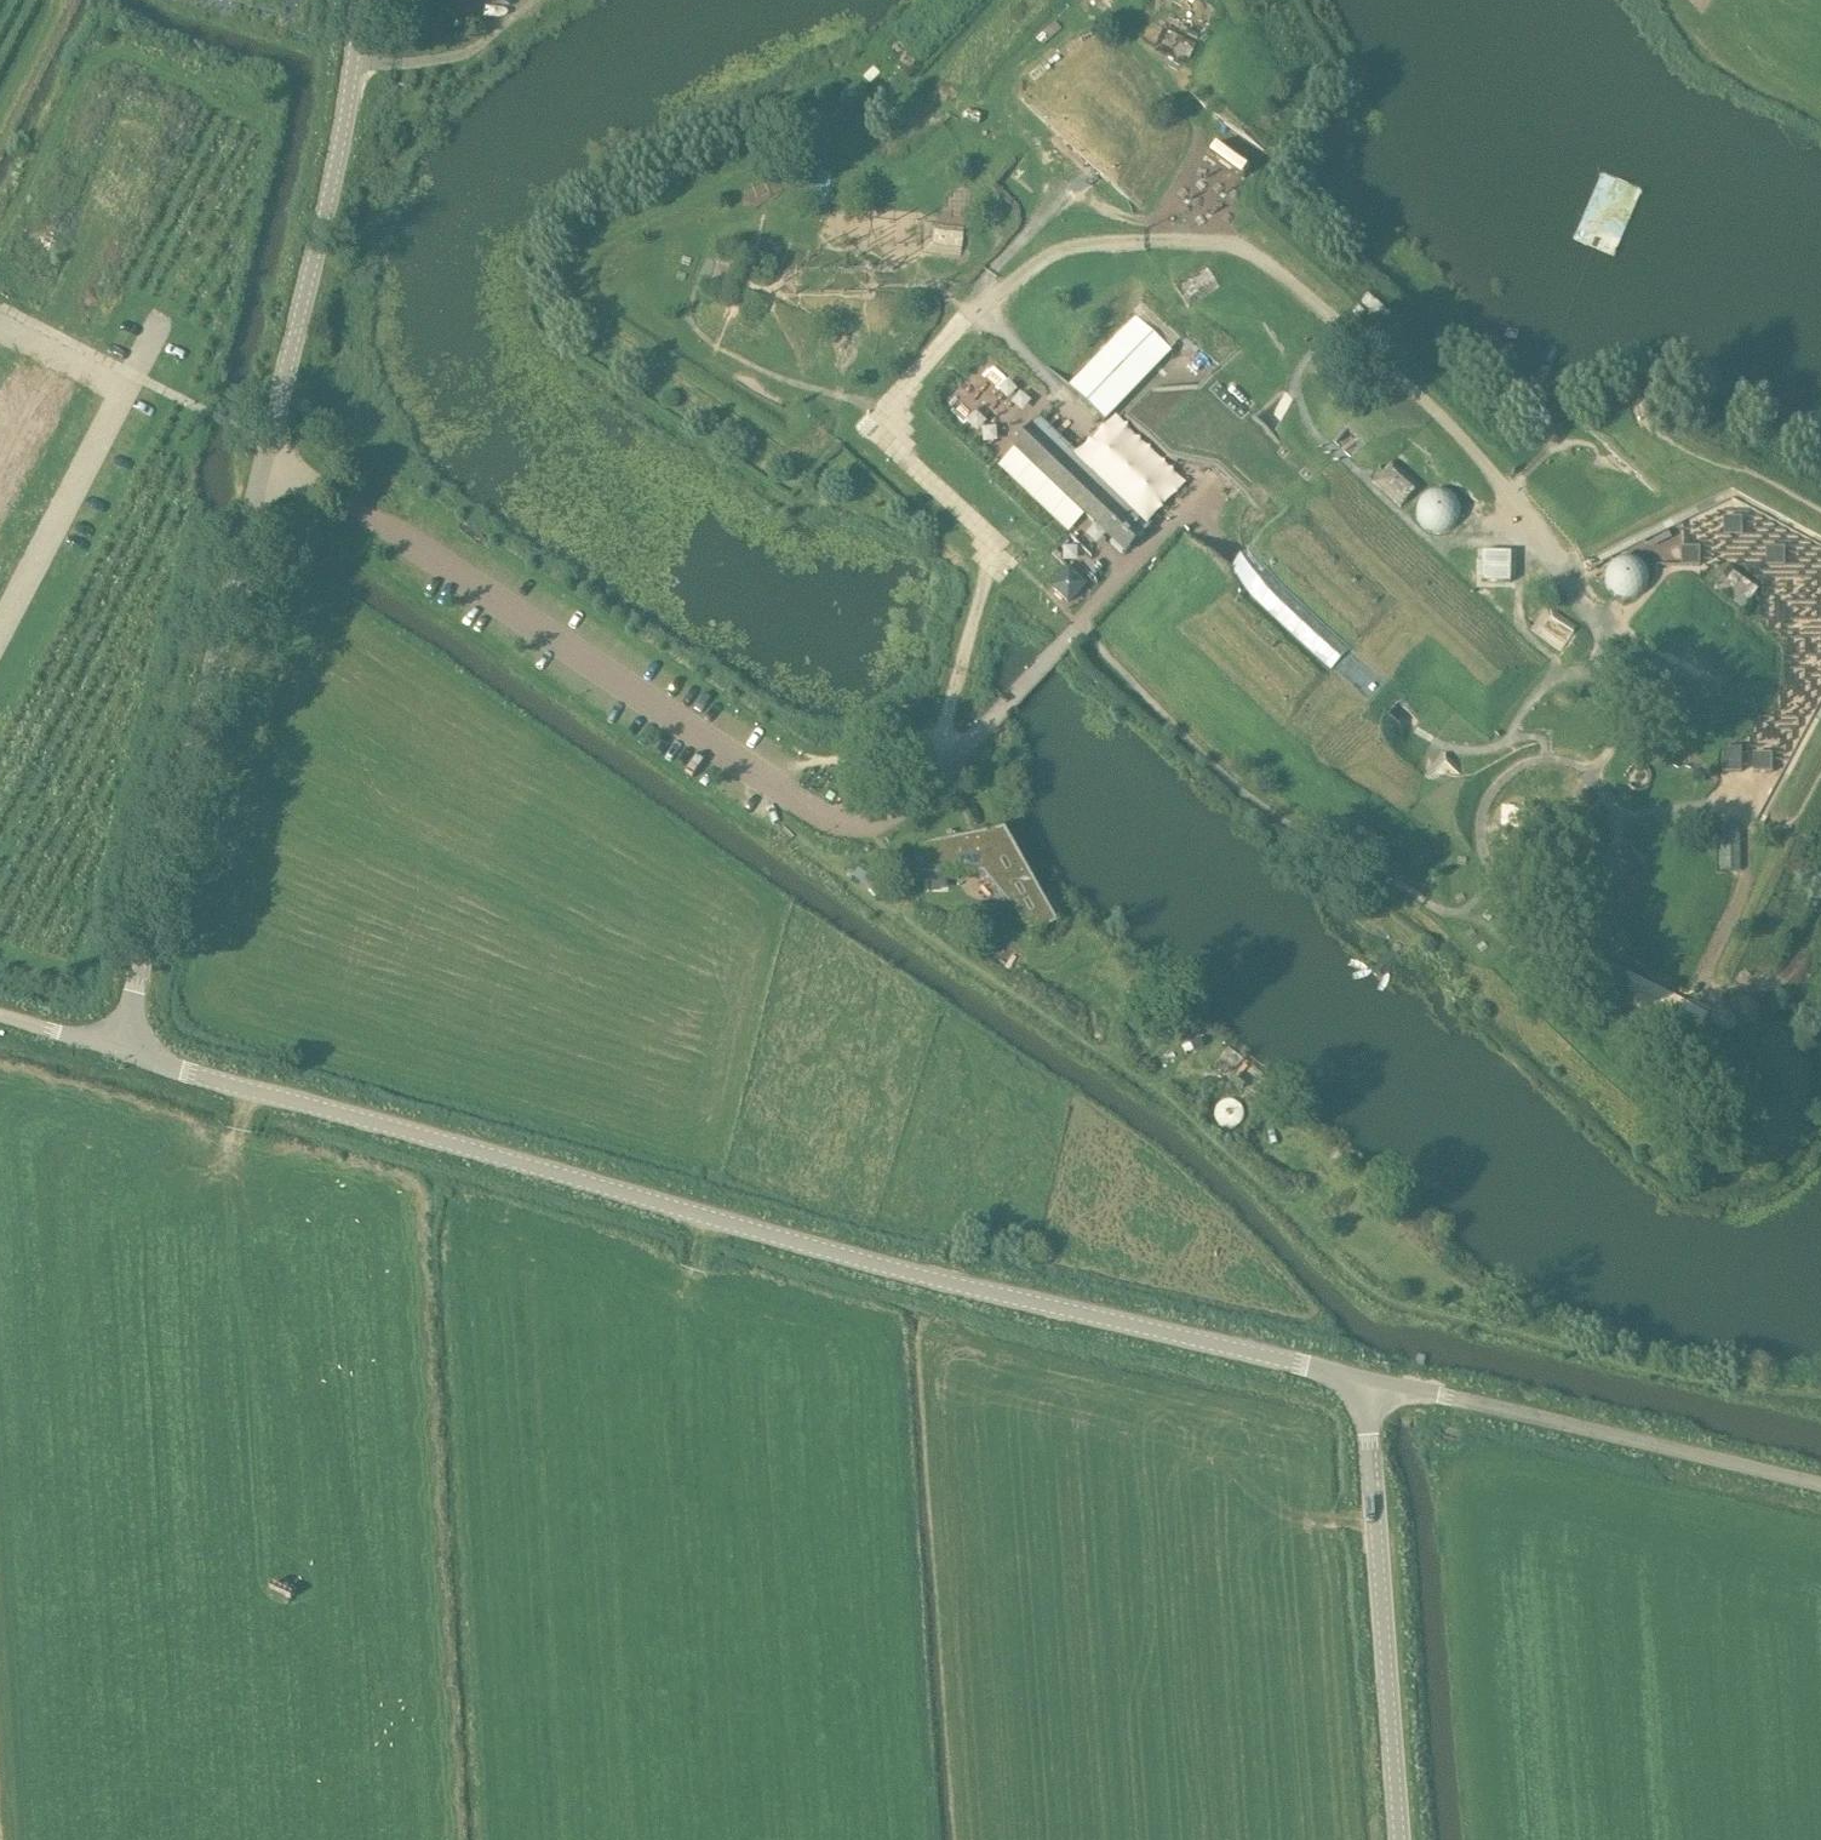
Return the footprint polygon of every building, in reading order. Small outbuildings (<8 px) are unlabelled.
[(1206,44),(1173,27),(1159,55),(1193,71),(1206,44)] [(969,233),(931,228),(927,258),(964,264),(969,233)] [(1209,266),(1177,285),(1192,311),(1225,292),(1209,266)] [(1369,293),(1350,316),(1373,335),(1392,313),(1369,293)] [(1070,388),(1105,421),(1170,352),(1136,319),(1070,388)] [(1289,352),(1284,344),(1282,346),(1276,337),(1278,336),(1272,329),(1271,330),(1268,326),(1266,327),(1289,359),(1291,357),(1288,353),(1289,352)] [(1340,399),(1335,391),(1334,392),(1328,384),(1330,383),(1324,375),(1323,376),(1320,372),(1318,374),(1340,406),(1342,404),(1339,400),(1340,399)] [(1150,523),(1039,417),(1011,445),(1124,552),(1150,523)] [(1577,419),(1652,489),(1656,485),(1658,486),(1659,490),(1683,589),(1671,613),(1669,615),(1666,619),(1644,643),(1636,652),(1623,650),(1693,716),(1705,727),(1759,664),(1710,626),(1712,623),(1708,619),(1711,609),(1683,495),(1677,476),(1638,439),(1640,438),(1619,421),(1609,432),(1605,428),(1577,419)] [(1429,443),(1422,437),(1420,439),(1413,432),(1414,431),(1407,425),(1405,426),(1402,423),(1400,425),(1402,426),(1430,450),(1432,448),(1428,444),(1429,443)] [(1423,485),(1395,460),(1374,482),(1402,508),(1423,485)] [(1485,490),(1479,484),(1477,485),(1470,478),(1472,476),(1465,469),(1464,471),(1461,467),(1459,469),(1485,497),(1487,495),(1484,492),(1485,490)] [(1417,506),(1416,513),(1418,519),(1421,525),(1427,530),(1433,533),(1440,533),(1447,532),(1453,528),(1457,523),(1460,519),(1461,508),(1460,503),(1456,497),(1451,492),(1444,490),(1437,489),(1431,490),(1425,494),(1420,499),(1417,506)] [(1022,512),(1013,519),(1030,539),(1039,531),(1022,512)] [(1408,732),(1393,716),(1398,711),(1402,707),(1418,723),(1410,698),(1392,682),(1422,647),(1396,621),(1399,618),(1317,541),(1288,515),(1245,559),(1263,573),(1248,588),(1244,584),(1184,527),(1224,581),(1194,614),(1302,720),(1310,713),(1339,741),(1369,705),(1385,722),(1408,732)] [(1784,563),(1785,546),(1768,545),(1767,562),(1784,563)] [(1513,581),(1512,549),(1483,549),(1483,582),(1513,581)] [(1602,570),(1602,577),(1603,584),(1607,590),(1611,594),(1621,598),(1625,598),(1632,596),(1638,593),(1643,588),(1645,581),(1646,574),(1645,567),(1641,562),(1636,557),(1629,554),(1622,554),(1616,555),(1610,559),(1605,564),(1602,570)] [(1761,587),(1735,568),(1720,589),(1746,608),(1761,587)] [(1087,585),(1069,569),(1051,588),(1068,605),(1087,585)] [(1582,627),(1547,602),(1528,628),(1563,654),(1582,627)] [(1743,768),(1742,744),(1723,745),(1723,768),(1743,768)] [(1773,751),(1756,751),(1756,769),(1774,768),(1773,751)] [(916,876),(984,876),(1035,936),(1054,921),(1006,833),(977,837),(916,847),(916,876)] [(887,891),(881,900),(899,911),(905,902),(887,891)] [(1624,1003),(1609,1024),(1635,1043),(1650,1021),(1624,1003)]
